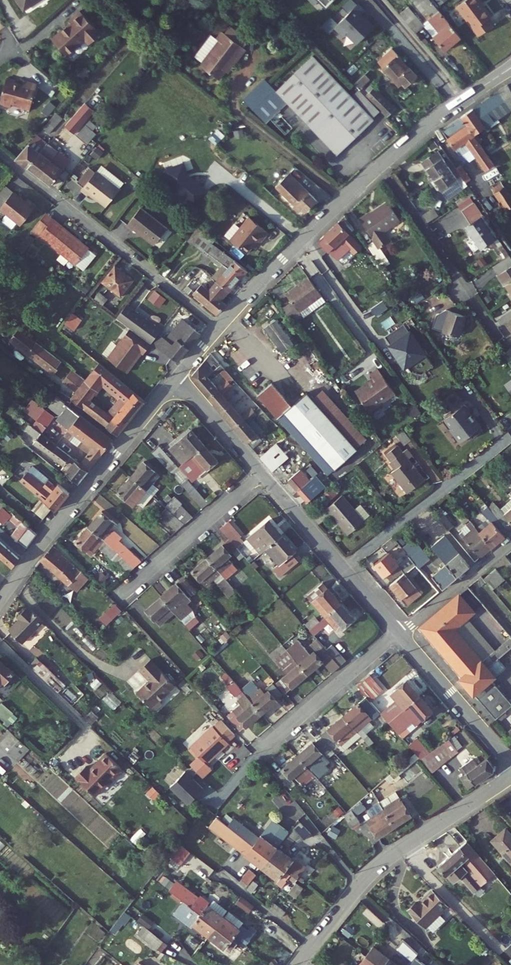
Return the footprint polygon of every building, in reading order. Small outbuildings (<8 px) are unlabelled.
[(27,16),(46,3),(44,0),(17,0),(27,16)] [(335,27),(356,46),(374,27),(361,15),(365,11),(353,0),(347,0),(322,27),(329,34),(335,27)] [(436,11),(429,0),(412,0),(424,19),(436,11)] [(487,29),(501,18),(496,12),(499,10),(492,1),(489,3),(486,0),(465,0),(464,1),(487,29)] [(103,40),(82,17),(71,27),(73,29),(55,46),(69,62),(87,45),(92,50),(103,40)] [(198,68),(216,83),(236,59),(238,61),(244,54),(235,46),(240,40),(229,30),(224,37),(221,35),(215,42),(211,39),(193,60),(200,65),(198,68)] [(445,47),(457,62),(476,46),(464,31),(445,47)] [(381,59),(405,83),(409,79),(412,82),(421,74),(408,61),(406,63),(392,48),(381,59)] [(489,54),(496,62),(497,61),(491,53),(489,54)] [(489,54),(485,57),(492,66),(496,62),(489,54)] [(361,68),(366,73),(377,62),(372,57),(361,68)] [(282,91),(340,157),(377,125),(319,58),(282,91)] [(365,85),(384,104),(395,95),(376,74),(365,85)] [(18,80),(10,78),(3,104),(14,107),(15,103),(25,106),(25,108),(33,111),(40,83),(27,80),(26,84),(18,82),(18,80)] [(468,138),(470,137),(510,109),(510,104),(503,88),(476,106),(478,109),(470,114),(468,111),(456,120),(468,138)] [(57,115),(63,121),(76,105),(70,99),(57,115)] [(270,104),(286,122),(291,117),(276,99),(270,104)] [(85,103),(64,126),(74,135),(95,112),(85,103)] [(89,124),(100,132),(108,122),(98,113),(89,124)] [(456,120),(436,133),(453,157),(457,158),(465,152),(469,159),(480,174),(485,170),(488,168),(474,147),(468,138),(456,120)] [(23,155),(35,165),(62,132),(50,122),(23,155)] [(35,165),(47,174),(74,142),(62,132),(35,165)] [(47,174),(58,183),(85,151),(74,142),(47,174)] [(432,148),(429,143),(423,147),(427,152),(432,148)] [(465,152),(457,158),(461,164),(469,159),(465,152)] [(426,184),(444,172),(449,169),(444,162),(440,165),(432,154),(416,165),(426,180),(424,181),(426,184)] [(175,160),(160,176),(193,207),(208,191),(175,160)] [(314,184),(286,160),(276,171),(297,188),(295,191),(299,195),(302,192),(305,194),(314,184)] [(106,166),(100,161),(87,177),(93,181),(106,166)] [(99,187),(117,201),(129,185),(106,166),(90,185),(97,190),(99,187)] [(444,172),(458,192),(462,189),(460,186),(454,177),(451,172),(449,169),(444,172)] [(459,174),(455,169),(451,172),(454,177),(459,174)] [(434,191),(442,203),(458,192),(444,172),(426,184),(432,192),(434,191)] [(454,177),(460,186),(465,183),(459,174),(454,177)] [(510,208),(496,186),(487,192),(501,214),(510,208)] [(8,195),(0,189),(0,205),(8,195)] [(371,203),(361,210),(382,239),(392,232),(383,220),(398,209),(387,194),(372,205),(371,203)] [(0,205),(0,216),(16,229),(31,210),(22,203),(20,205),(8,195),(0,205)] [(142,221),(162,237),(175,221),(149,200),(134,218),(140,223),(142,221)] [(230,228),(247,242),(257,229),(261,232),(269,221),(249,205),(230,228)] [(458,205),(446,213),(450,219),(462,211),(458,205)] [(48,223),(41,217),(26,234),(33,240),(35,239),(48,223)] [(335,220),(318,237),(333,251),(340,243),(353,255),(362,245),(335,220)] [(491,240),(477,220),(461,231),(474,251),(491,240)] [(56,230),(48,223),(35,239),(71,268),(84,252),(56,230)] [(231,259),(221,271),(232,280),(248,260),(205,225),(199,233),(231,259)] [(29,242),(24,237),(18,244),(24,248),(29,242)] [(504,259),(493,243),(486,247),(497,263),(504,259)] [(24,248),(18,244),(12,252),(18,256),(24,248)] [(90,258),(84,252),(71,268),(78,273),(90,258)] [(488,270),(493,278),(509,267),(504,259),(488,270)] [(196,285),(220,304),(229,293),(225,289),(232,280),(221,271),(214,281),(196,267),(184,281),(194,288),(196,285)] [(510,296),(510,270),(509,267),(493,278),(505,297),(503,298),(505,300),(510,296)] [(115,300),(128,283),(110,269),(97,285),(115,300)] [(291,296),(282,304),(292,318),(303,309),(301,306),(322,289),(309,272),(296,280),(298,282),(287,292),(291,296)] [(103,302),(94,295),(88,303),(97,310),(103,302)] [(71,319),(84,303),(80,300),(67,316),(71,319)] [(153,337),(155,334),(121,309),(112,322),(146,347),(173,364),(195,337),(178,323),(161,343),(153,337)] [(466,316),(438,310),(433,333),(460,339),(466,316)] [(77,323),(71,319),(67,316),(59,327),(69,334),(77,323)] [(281,353),(294,345),(276,319),(263,328),(281,353)] [(138,357),(146,347),(124,332),(112,348),(103,361),(102,362),(121,376),(136,356),(138,357)] [(433,367),(410,333),(390,347),(399,361),(397,362),(402,370),(407,367),(411,373),(421,376),(433,367)] [(20,354),(27,345),(12,334),(5,343),(20,354)] [(103,361),(112,348),(106,344),(97,356),(103,361)] [(56,364),(31,345),(29,347),(27,345),(20,354),(49,377),(57,368),(55,366),(56,364)] [(214,353),(196,378),(207,391),(230,371),(214,353)] [(375,376),(358,388),(372,406),(390,392),(390,394),(397,388),(379,364),(371,370),(375,376)] [(112,438),(140,404),(94,366),(81,383),(72,395),(66,402),(78,411),(85,403),(98,387),(115,401),(107,411),(113,416),(108,422),(102,430),(112,438)] [(230,371),(207,391),(217,403),(233,389),(240,383),(230,371)] [(58,384),(72,395),(81,383),(67,373),(58,384)] [(273,379),(260,392),(331,471),(360,445),(309,389),(294,402),(273,379)] [(244,401),(233,389),(217,403),(228,415),(244,401)] [(470,411),(455,391),(443,400),(453,414),(441,422),(447,430),(451,431),(460,443),(470,436),(472,439),(483,432),(468,412),(470,411)] [(60,406),(52,399),(43,410),(55,418),(51,423),(64,433),(59,439),(83,457),(81,459),(89,466),(107,444),(59,407),(60,406)] [(255,415),(244,401),(228,415),(239,428),(255,415)] [(31,423),(41,430),(49,419),(27,403),(19,414),(31,423)] [(102,417),(85,403),(78,411),(102,430),(108,422),(113,416),(107,411),(102,417)] [(267,427),(255,415),(239,428),(250,441),(261,432),(267,427)] [(166,433),(184,454),(202,437),(185,416),(166,433)] [(27,430),(36,437),(41,430),(31,423),(27,430)] [(59,470),(66,460),(27,430),(24,428),(20,434),(32,442),(28,447),(59,470)] [(261,432),(250,441),(256,447),(266,438),(261,432)] [(215,452),(202,437),(184,454),(170,466),(197,496),(207,487),(189,466),(192,464),(194,465),(201,460),(203,463),(215,452)] [(392,461),(388,464),(406,486),(422,474),(404,452),(406,451),(400,443),(398,444),(393,438),(383,447),(386,451),(386,454),(392,461)] [(160,441),(154,447),(163,458),(170,451),(160,441)] [(142,449),(127,466),(145,484),(155,472),(151,469),(157,462),(142,449)] [(81,459),(75,467),(83,473),(89,466),(81,459)] [(73,486),(83,473),(75,467),(66,460),(59,470),(57,473),(73,486)] [(310,477),(299,464),(287,475),(297,487),(310,477)] [(127,466),(114,483),(129,495),(132,492),(135,494),(145,484),(127,466)] [(26,470),(14,485),(35,502),(47,511),(50,514),(64,496),(54,487),(51,491),(26,470)] [(158,485),(151,491),(161,503),(177,519),(181,515),(166,498),(169,497),(158,485)] [(342,489),(326,502),(348,527),(369,509),(360,498),(354,503),(342,489)] [(47,511),(35,502),(26,513),(38,523),(47,511)] [(98,502),(85,517),(104,534),(121,551),(126,544),(119,537),(122,534),(110,524),(115,517),(98,502)] [(177,519),(161,503),(156,508),(171,524),(177,519)] [(510,530),(510,508),(506,503),(495,513),(489,506),(484,511),(503,532),(508,528),(510,531),(510,530)] [(498,537),(503,532),(484,511),(480,506),(473,511),(483,523),(485,521),(487,524),(475,535),(487,550),(500,539),(498,537)] [(2,521),(12,530),(6,539),(22,551),(31,537),(0,509),(0,523),(2,521)] [(448,515),(459,528),(465,523),(454,511),(448,515)] [(431,519),(443,534),(449,529),(436,515),(431,519)] [(85,517),(72,533),(87,544),(91,541),(94,544),(95,542),(112,559),(114,557),(124,567),(130,561),(121,551),(104,534),(85,517)] [(261,552),(277,539),(264,523),(239,545),(246,554),(250,550),(256,557),(261,552)] [(224,542),(232,551),(238,545),(234,541),(237,539),(224,525),(215,532),(224,542)] [(457,535),(455,537),(475,561),(487,550),(475,535),(466,525),(456,534),(457,535)] [(297,562),(277,539),(261,552),(274,567),(269,573),(275,580),(297,562)] [(441,568),(452,580),(465,569),(454,556),(450,560),(445,554),(449,550),(439,539),(427,550),(441,568)] [(393,546),(388,540),(376,549),(381,555),(393,546)] [(224,542),(202,561),(221,583),(232,573),(222,561),(228,556),(233,552),(232,551),(224,542)] [(411,568),(414,572),(424,564),(408,543),(398,552),(404,560),(411,568)] [(123,550),(132,559),(137,554),(129,545),(123,550)] [(41,559),(67,584),(79,572),(51,546),(41,559)] [(7,571),(14,562),(0,549),(0,564),(7,571)] [(454,556),(449,550),(445,554),(450,560),(454,556)] [(228,556),(234,563),(239,560),(233,552),(228,556)] [(411,568),(404,560),(394,567),(384,555),(369,568),(379,581),(381,579),(393,569),(398,575),(400,577),(411,568)] [(221,583),(202,561),(187,574),(200,590),(210,581),(225,598),(230,594),(221,583)] [(490,565),(480,574),(489,584),(499,575),(490,565)] [(452,580),(441,568),(427,579),(438,592),(452,580)] [(393,569),(381,579),(386,585),(398,575),(393,569)] [(400,577),(385,589),(402,609),(416,597),(400,577)] [(190,593),(180,580),(174,585),(185,597),(190,593)] [(65,585),(59,591),(71,604),(77,598),(65,585)] [(320,620),(336,607),(318,586),(303,599),(320,620)] [(156,600),(170,616),(175,623),(187,612),(182,606),(185,603),(171,587),(156,600)] [(420,620),(458,665),(454,667),(493,712),(510,697),(487,671),(500,660),(493,652),(510,636),(510,631),(509,629),(480,654),(454,624),(474,605),(458,587),(420,620)] [(170,616),(156,600),(141,613),(154,629),(170,616)] [(114,604),(98,619),(105,627),(121,611),(114,604)] [(333,635),(349,622),(336,607),(320,620),(304,634),(308,639),(325,625),(333,635)] [(16,646),(38,624),(26,612),(24,613),(22,610),(12,620),(15,622),(4,634),(16,646)] [(190,620),(187,612),(175,623),(184,632),(194,624),(190,620)] [(465,614),(454,624),(480,654),(491,644),(465,614)] [(309,619),(306,615),(296,623),(300,627),(309,619)] [(225,640),(221,635),(215,640),(219,645),(225,640)] [(293,643),(281,653),(302,678),(317,665),(327,676),(335,669),(321,654),(311,643),(301,652),(293,643)] [(278,649),(273,652),(278,658),(271,664),(282,678),(271,687),(280,697),(302,678),(281,653),(278,649)] [(321,654),(335,669),(341,664),(327,649),(321,654)] [(194,653),(188,658),(192,664),(198,658),(194,653)] [(55,684),(31,661),(24,669),(48,691),(55,684)] [(170,689),(145,663),(135,673),(145,684),(132,696),(149,714),(157,707),(154,704),(170,689)] [(201,671),(197,667),(192,671),(196,675),(201,671)] [(8,676),(0,669),(0,685),(8,676)] [(222,690),(230,700),(235,696),(238,700),(232,704),(236,708),(222,719),(235,734),(240,729),(241,730),(256,717),(236,694),(222,678),(218,682),(224,689),(222,690)] [(378,693),(365,678),(352,689),(365,704),(378,693)] [(13,692),(9,684),(0,688),(0,692),(2,697),(13,692)] [(60,689),(55,684),(48,691),(53,696),(60,689)] [(399,713),(415,699),(402,684),(386,697),(391,703),(376,716),(384,726),(399,713)] [(260,691),(263,694),(260,697),(255,691),(254,692),(247,685),(236,694),(256,717),(272,704),(271,703),(277,698),(267,686),(260,691)] [(113,710),(121,703),(112,692),(104,698),(113,710)] [(428,714),(415,699),(399,713),(409,724),(415,719),(418,723),(428,714)] [(376,717),(361,700),(339,719),(356,739),(358,742),(363,738),(356,731),(367,722),(368,723),(376,717)] [(6,717),(0,725),(0,730),(2,732),(7,726),(8,726),(12,722),(6,717)] [(332,758),(337,754),(334,750),(340,745),(344,749),(356,739),(339,719),(315,739),(316,740),(330,755),(332,758)] [(197,780),(206,772),(201,766),(223,746),(222,745),(230,738),(217,724),(209,731),(208,730),(207,732),(201,726),(191,736),(196,742),(183,753),(192,763),(186,769),(197,780)] [(399,734),(391,725),(387,729),(394,737),(399,734)] [(384,731),(381,734),(387,740),(390,737),(384,731)] [(0,741),(0,754),(12,765),(24,752),(5,735),(0,741)] [(368,745),(363,738),(358,742),(364,749),(368,745)] [(330,755),(316,740),(311,744),(324,760),(330,755)] [(446,759),(452,754),(444,742),(437,747),(446,759)] [(338,755),(344,749),(340,745),(334,750),(337,754),(338,755)] [(308,746),(292,759),(306,774),(317,765),(313,759),(316,756),(308,746)] [(437,747),(416,762),(427,776),(446,759),(437,747)] [(24,752),(12,765),(14,767),(27,754),(24,752)] [(116,772),(100,756),(84,774),(80,770),(70,780),(90,799),(107,781),(111,781),(116,775),(116,772)] [(394,770),(398,775),(414,761),(410,756),(394,770)] [(306,774),(292,759),(277,772),(278,773),(273,777),(284,791),(290,786),(286,782),(289,779),(299,788),(310,779),(306,774)] [(55,766),(49,761),(44,766),(49,771),(55,766)] [(468,762),(454,771),(459,777),(455,780),(463,792),(488,774),(489,769),(482,761),(472,768),(468,762)] [(321,769),(317,765),(306,774),(310,779),(321,769)] [(394,770),(380,782),(384,786),(389,782),(391,785),(396,781),(393,778),(398,775),(394,770)] [(165,789),(183,807),(198,792),(180,774),(165,789)] [(316,780),(313,783),(320,792),(324,788),(316,780)] [(149,803),(154,797),(147,790),(142,796),(149,803)] [(378,812),(390,829),(406,818),(391,795),(374,806),(378,812)] [(93,832),(104,821),(78,796),(67,808),(93,832)] [(348,832),(356,827),(350,819),(360,812),(357,807),(339,819),(348,832)] [(339,815),(334,810),(328,815),(333,820),(339,815)] [(373,840),(390,829),(378,812),(362,823),(373,840)] [(37,826),(40,822),(36,818),(32,822),(37,826)] [(223,829),(212,820),(204,830),(256,871),(264,861),(230,835),(223,829)] [(230,835),(264,861),(272,851),(256,839),(253,842),(228,822),(223,829),(230,835)] [(274,832),(279,838),(290,827),(284,822),(274,832)] [(306,837),(295,826),(289,831),(278,846),(284,851),(294,837),(299,843),(306,837)] [(330,841),(334,834),(328,830),(323,838),(330,841)] [(501,832),(487,844),(508,867),(510,870),(510,843),(501,832)] [(490,877),(462,845),(434,869),(448,885),(455,880),(469,895),(490,877)] [(164,859),(176,868),(185,855),(174,847),(164,859)] [(294,879),(301,870),(289,860),(287,863),(272,851),(264,861),(292,882),(294,879)] [(196,859),(192,865),(206,875),(211,868),(196,859)] [(292,882),(264,861),(256,871),(272,882),(270,885),(276,890),(281,884),(280,883),(282,880),(289,885),(292,882)] [(157,876),(153,872),(147,880),(151,884),(157,876)] [(236,883),(243,889),(251,878),(245,872),(236,883)] [(170,898),(177,888),(171,883),(164,893),(170,898)] [(247,895),(253,887),(249,884),(243,892),(247,895)] [(290,902),(298,891),(291,886),(283,896),(290,902)] [(211,930),(219,920),(203,908),(205,906),(195,899),(194,901),(177,888),(170,898),(178,904),(211,930)] [(403,912),(421,930),(424,927),(436,915),(442,909),(427,894),(416,905),(417,906),(414,909),(411,905),(403,912)] [(243,915),(248,909),(236,900),(231,906),(243,915)] [(186,929),(188,927),(203,940),(211,930),(178,904),(169,917),(185,929),(186,929)] [(269,907),(265,912),(276,921),(280,915),(269,907)] [(239,926),(223,914),(219,920),(234,932),(236,929),(239,926)] [(436,915),(424,927),(430,933),(442,921),(436,915)] [(219,920),(211,930),(232,946),(239,951),(252,934),(246,930),(243,934),(236,929),(234,932),(219,920)] [(118,924),(115,921),(105,934),(109,937),(118,924)] [(155,940),(160,934),(148,926),(144,932),(155,940)] [(349,934),(343,929),(338,936),(344,940),(349,934)] [(157,956),(163,948),(140,930),(133,938),(157,956)] [(232,946),(211,930),(203,940),(219,952),(222,949),(227,953),(232,946)] [(97,941),(101,936),(95,931),(91,936),(97,941)] [(413,957),(398,943),(391,950),(406,964),(413,957)] [(368,964),(388,964),(369,950),(361,960),(368,964)] [(193,956),(188,962),(192,964),(207,964),(193,956)]
